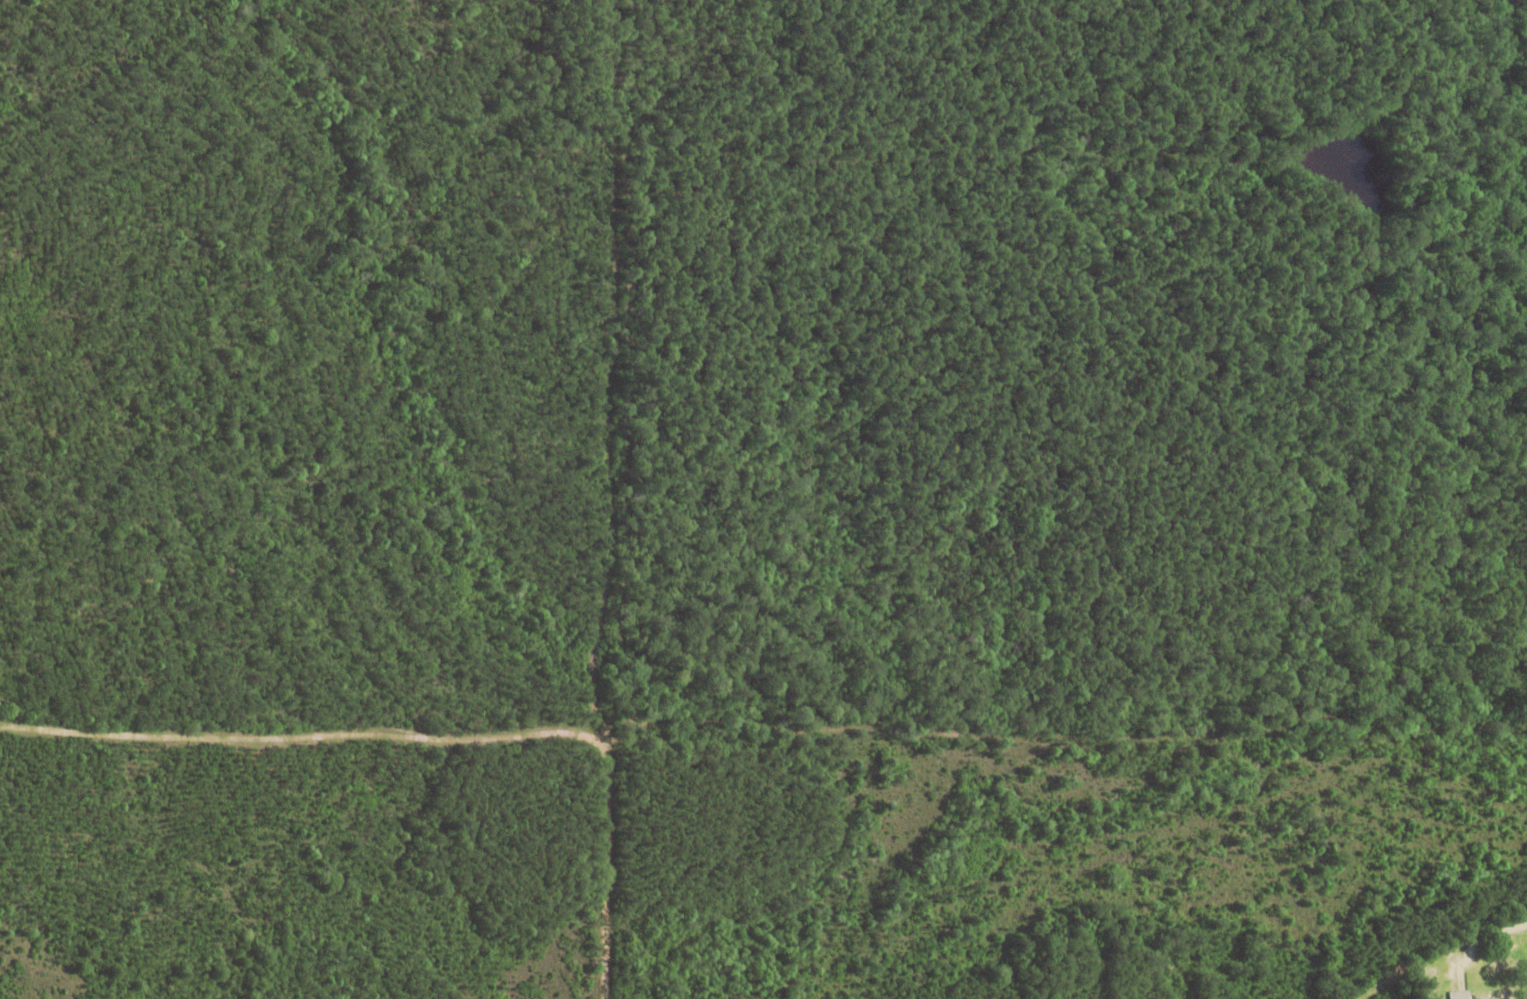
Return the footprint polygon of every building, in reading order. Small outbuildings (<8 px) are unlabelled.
[(1490,997),(1472,998),(1472,989),(1452,990),(1452,998),(1490,998),(1490,997)]
